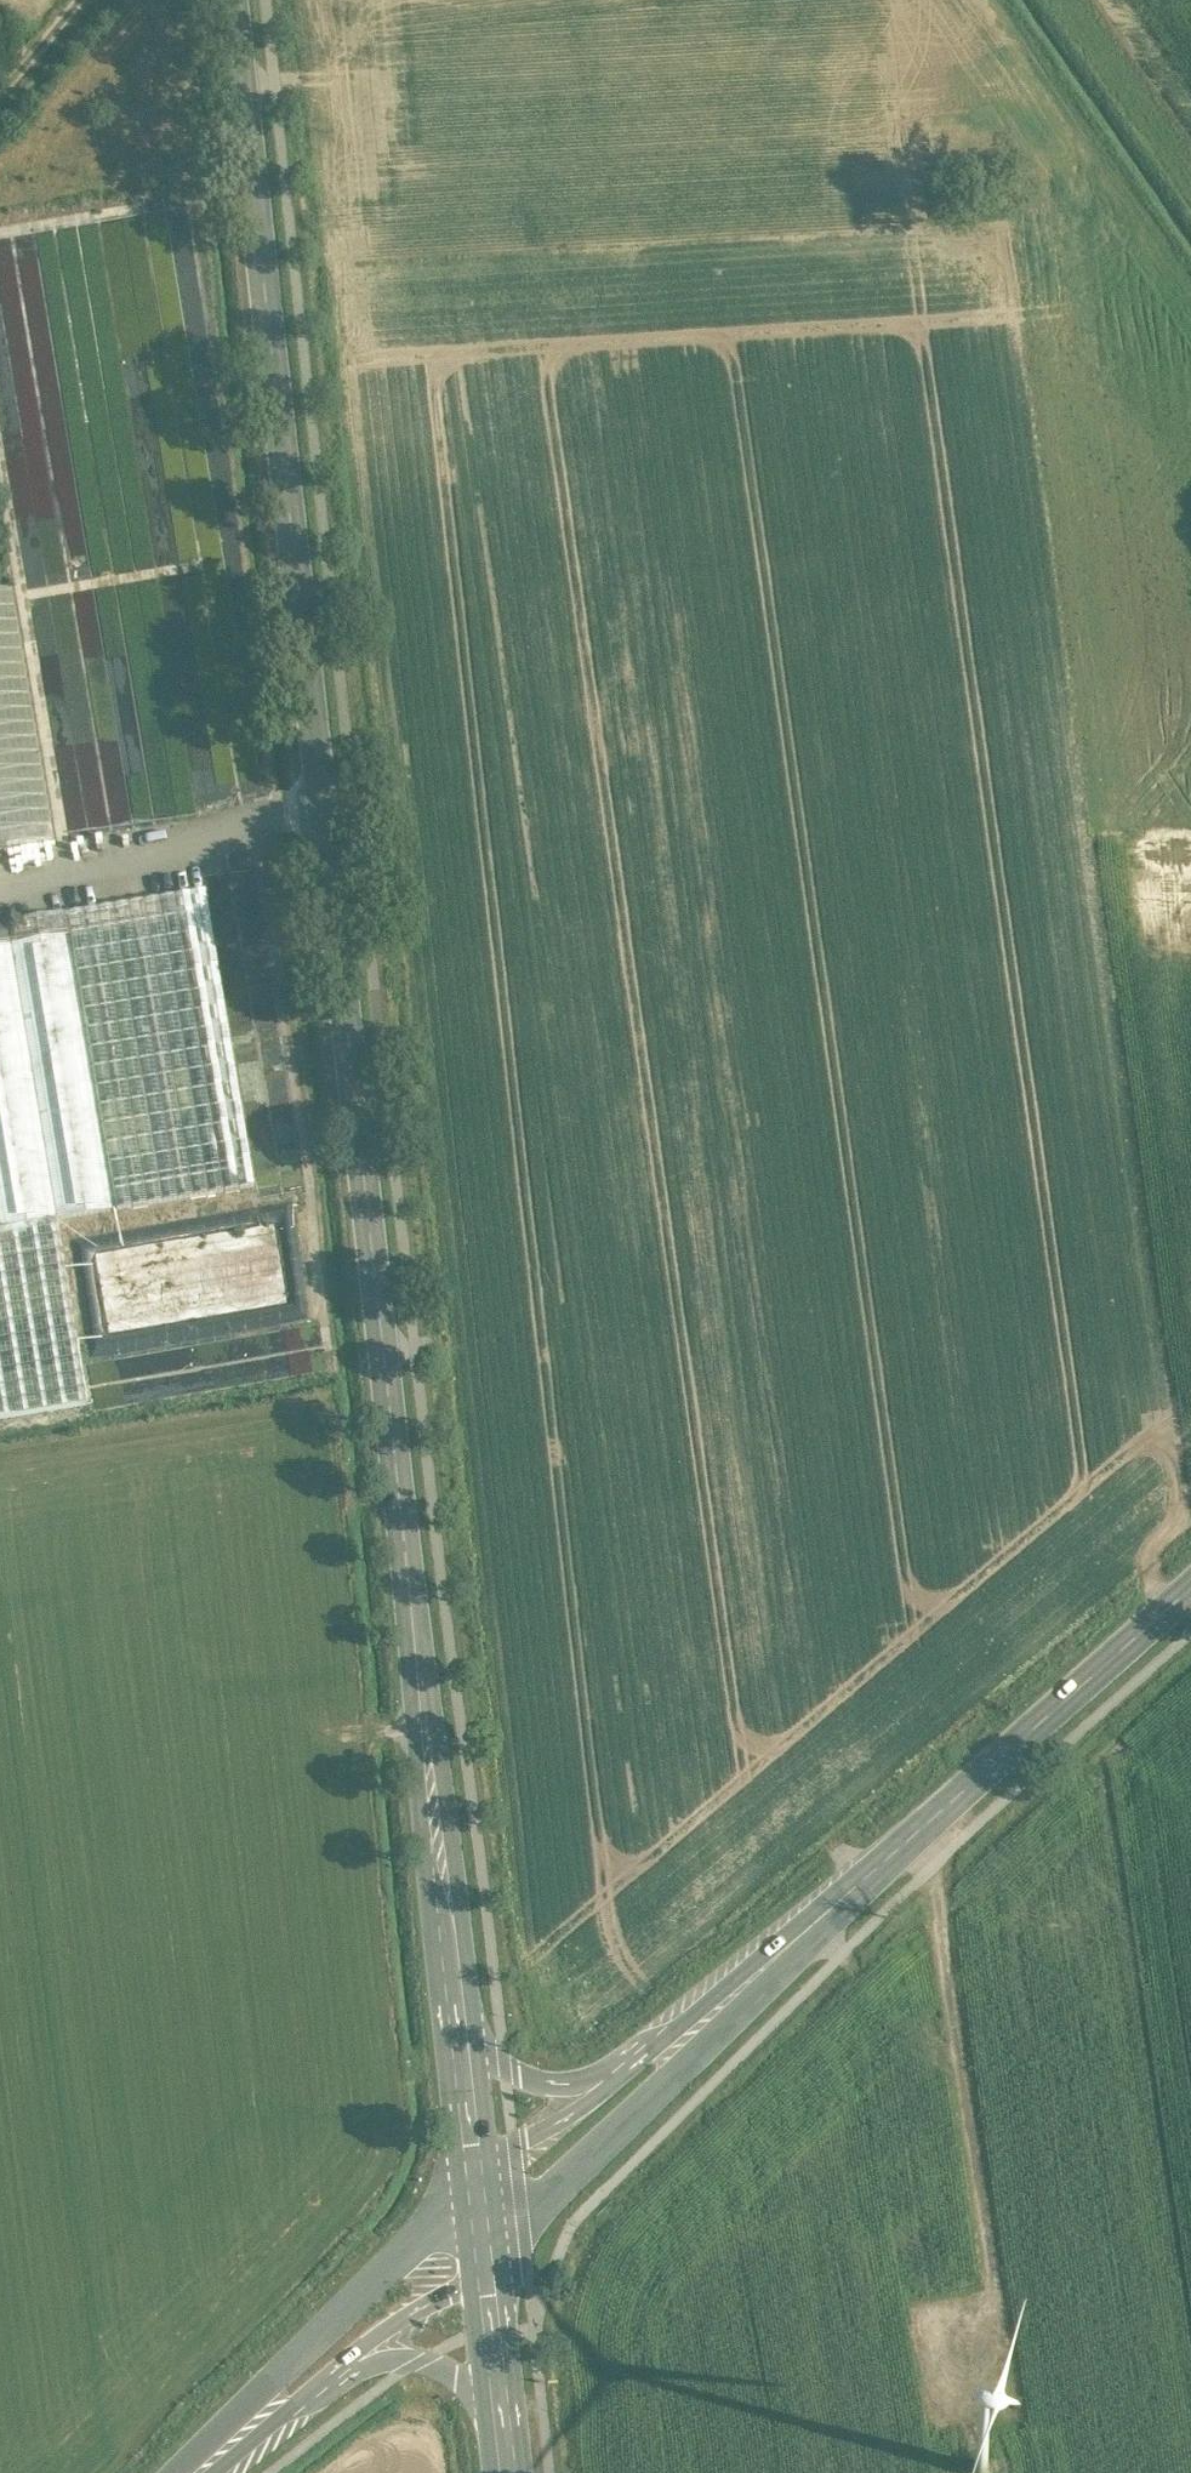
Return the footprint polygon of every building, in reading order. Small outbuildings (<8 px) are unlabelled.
[(0,591),(0,852),(55,843),(12,589),(0,591)] [(0,925),(0,1229),(56,1220),(255,1187),(206,891),(0,925)] [(0,1229),(0,1419),(87,1405),(56,1220),(0,1229)]
